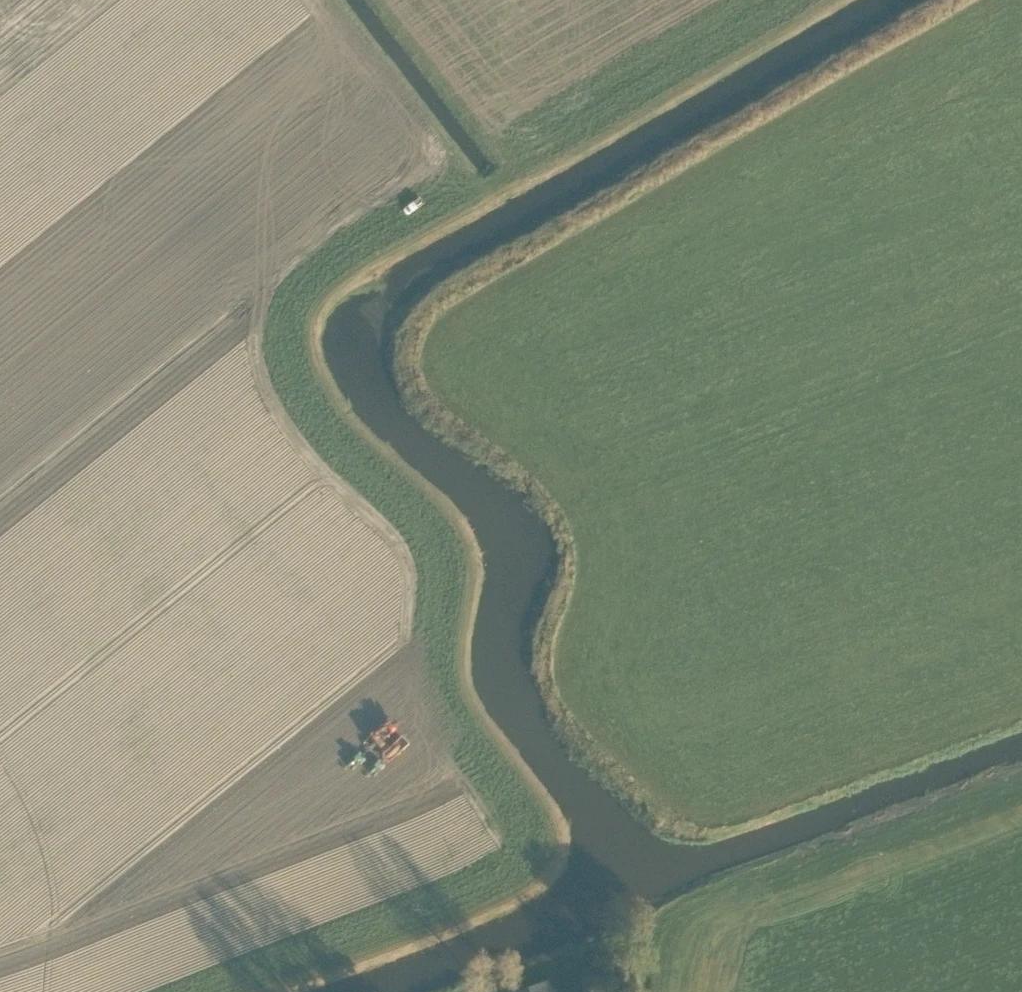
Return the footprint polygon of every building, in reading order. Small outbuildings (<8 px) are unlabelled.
[(549,984),(530,991),(553,991),(549,984)]
